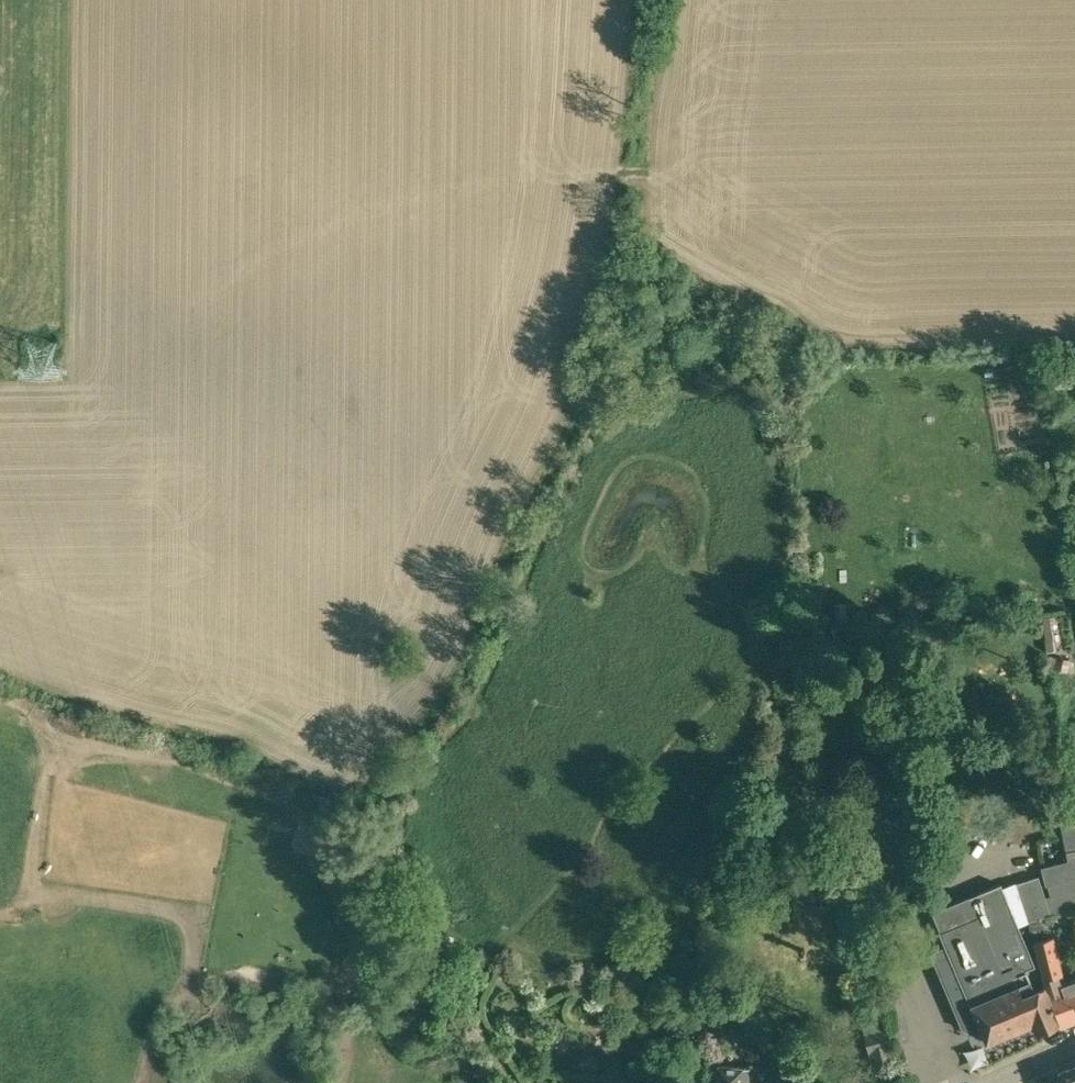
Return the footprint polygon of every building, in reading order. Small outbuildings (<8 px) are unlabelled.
[(1074,672),(1073,660),(1049,657),(1050,669),(1074,672)] [(1041,867),(1046,885),(1048,885),(1051,896),(1046,897),(1050,911),(1068,907),(1074,906),(1074,823),(1069,791),(1055,793),(1066,850),(1067,860),(1041,867)] [(1016,882),(1027,920),(1042,917),(1049,915),(1048,912),(1050,911),(1046,897),(1039,876),(1016,882)] [(977,894),(965,899),(938,909),(946,930),(941,932),(958,974),(947,979),(953,995),(966,990),(972,1005),(986,1041),(1033,1023),(1037,1032),(1064,1022),(1044,986),(1033,990),(1025,971),(1035,966),(1010,904),(985,914),(977,894)] [(1044,986),(1064,1022),(1074,1017),(1074,980),(1066,984),(1053,936),(1049,915),(1042,917),(1027,920),(1033,941),(1044,986)] [(861,1018),(869,1051),(872,1050),(877,1070),(897,1065),(886,1012),(861,1018)] [(743,1067),(718,1065),(717,1082),(741,1082),(743,1067)] [(1057,1072),(1059,1077),(1061,1082),(1074,1082),(1074,1065),(1057,1072)]
